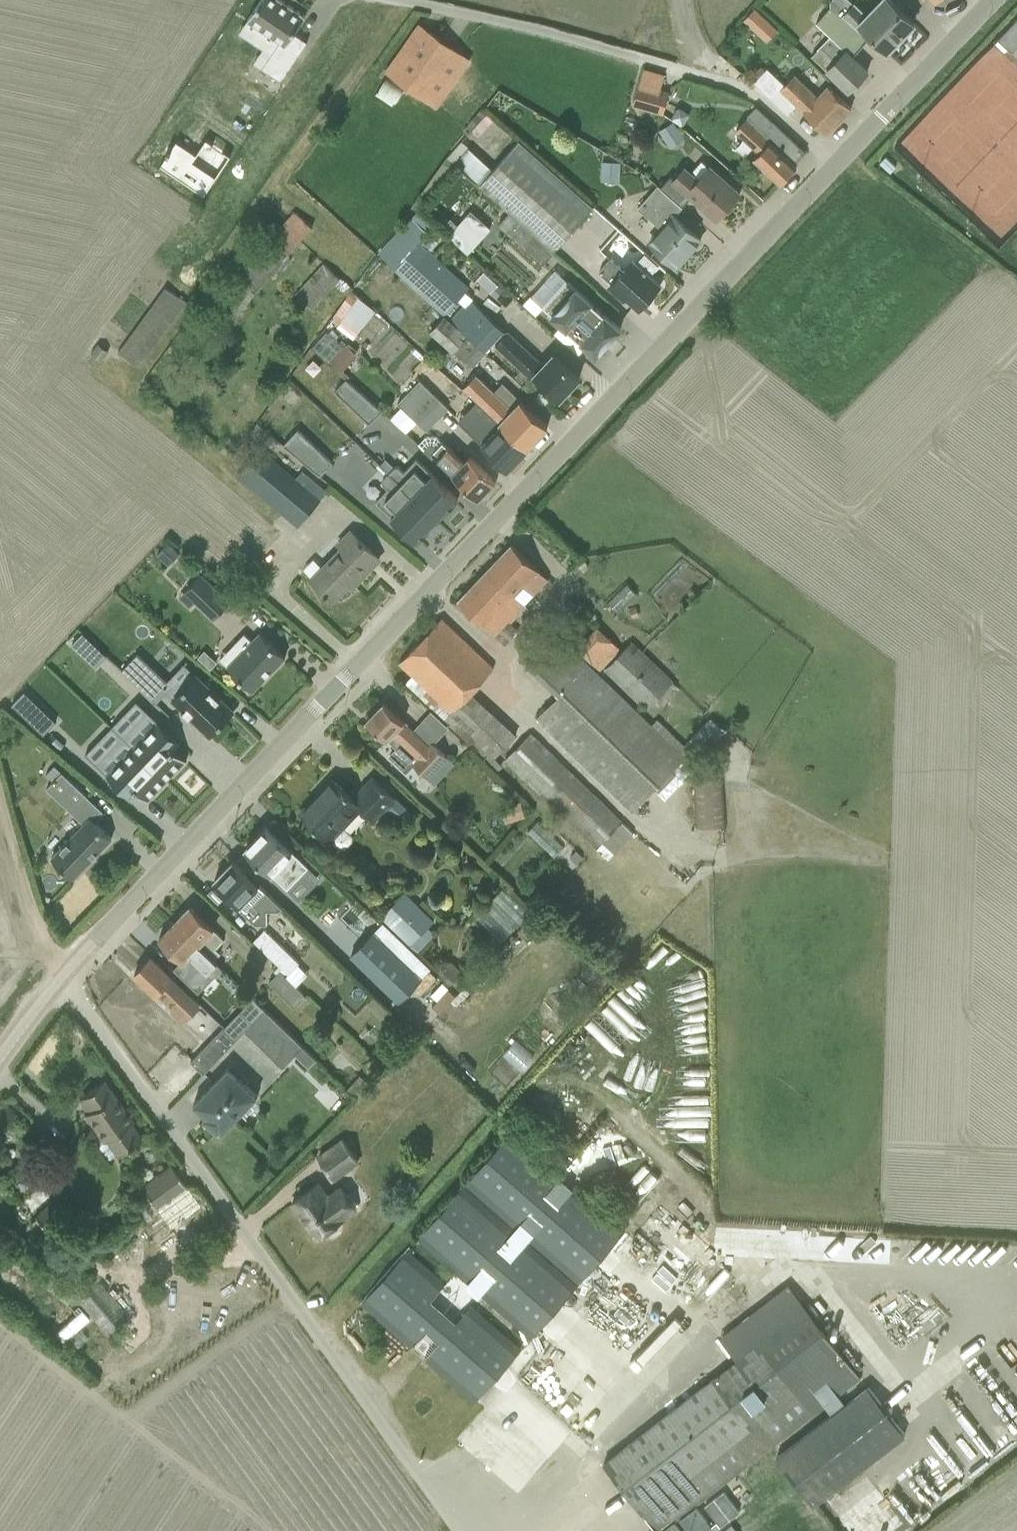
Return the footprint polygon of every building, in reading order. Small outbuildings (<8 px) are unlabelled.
[(294,32),(305,16),(282,0),(260,0),(246,20),(279,42),(261,68),(280,81),(307,41),(294,32)] [(753,34),(767,22),(747,0),(733,12),(753,34)] [(842,15),(859,31),(863,27),(887,50),(913,23),(890,0),(880,0),(867,13),(854,2),(842,15)] [(830,36),(820,46),(811,55),(833,77),(848,90),(867,70),(852,56),(864,41),(830,8),(816,22),(830,36)] [(1011,52),(1016,46),(1016,18),(997,39),(1011,52)] [(415,27),(386,69),(439,106),(468,63),(415,27)] [(766,67),(753,82),(771,98),(774,101),(783,92),(779,89),(784,84),(766,67)] [(780,89),(826,133),(851,107),(828,85),(817,96),(794,74),(780,89)] [(393,84),(383,100),(416,122),(426,107),(393,84)] [(639,88),(634,104),(660,111),(664,95),(639,88)] [(758,152),(753,158),(779,183),(796,166),(794,164),(805,152),(755,106),(743,118),(745,120),(734,131),(758,152)] [(501,127),(486,113),(470,130),(485,144),(501,127)] [(673,122),(659,130),(670,148),(684,139),(673,122)] [(508,212),(553,252),(593,207),(518,141),(492,169),(468,147),(454,163),(508,212)] [(885,156),(879,162),(890,172),(896,166),(885,156)] [(669,177),(660,187),(681,206),(690,196),(716,220),(739,194),(701,160),(691,172),(684,166),(672,180),(669,177)] [(600,181),(619,182),(620,162),(601,161),(600,181)] [(647,240),(676,267),(677,266),(677,265),(699,240),(699,241),(700,240),(673,215),(681,206),(660,187),(657,185),(637,208),(658,227),(647,240)] [(450,218),(440,229),(467,253),(490,228),(470,210),(457,224),(450,218)] [(311,227),(293,212),(239,274),(216,306),(235,319),(257,289),(311,227)] [(553,252),(508,212),(497,225),(541,264),(553,252)] [(376,253),(444,315),(468,288),(418,242),(426,232),(411,217),(376,253)] [(627,297),(639,308),(658,286),(649,277),(658,266),(644,253),(636,262),(632,258),(622,269),(610,259),(598,272),(610,282),(606,287),(623,302),(627,297)] [(339,279),(322,263),(295,294),(312,309),(339,279)] [(471,267),(463,276),(482,294),(490,285),(471,267)] [(534,315),(542,307),(595,355),(620,329),(554,270),(522,304),(534,315)] [(186,302),(165,286),(117,352),(138,368),(186,302)] [(336,324),(358,342),(379,315),(352,291),(329,317),(336,324)] [(450,321),(484,351),(503,331),(471,300),(450,321)] [(486,353),(484,351),(450,321),(444,315),(429,332),(465,362),(466,360),(473,366),(486,353)] [(323,343),(336,324),(329,317),(316,339),(323,343)] [(530,380),(535,375),(559,399),(579,378),(552,352),(542,363),(507,330),(493,345),(530,380)] [(355,348),(336,333),(321,351),(339,368),(355,348)] [(101,362),(109,351),(97,343),(90,353),(101,362)] [(432,367),(423,376),(435,388),(444,378),(432,367)] [(483,410),(525,449),(547,427),(501,383),(494,391),(476,374),(463,387),(483,410)] [(334,390),(370,422),(380,410),(345,378),(334,390)] [(415,421),(426,431),(448,408),(419,380),(397,404),(400,406),(415,421)] [(415,421),(400,406),(389,417),(405,431),(415,421)] [(506,469),(525,449),(483,410),(474,419),(490,435),(481,444),(506,469)] [(296,429),(282,444),(319,475),(331,462),(296,429)] [(431,453),(442,442),(435,436),(425,437),(418,444),(430,455),(431,453)] [(431,453),(478,498),(495,481),(468,456),(463,462),(442,442),(431,453)] [(235,476),(297,528),(319,501),(268,459),(258,450),(235,476)] [(387,473),(435,519),(443,511),(444,512),(457,499),(415,458),(403,471),(398,466),(394,466),(387,473)] [(375,501),(416,541),(430,528),(428,526),(435,519),(387,473),(381,480),(382,484),(387,488),(375,501)] [(310,578),(324,591),(327,594),(328,593),(334,599),(356,577),(359,580),(379,559),(349,530),(335,544),(339,547),(310,578)] [(156,557),(167,567),(178,556),(167,545),(156,557)] [(548,579),(511,545),(457,601),(504,645),(518,630),(510,623),(519,613),(517,612),(548,579)] [(228,601),(200,575),(185,591),(213,617),(228,601)] [(636,592),(627,583),(608,601),(617,610),(636,592)] [(441,618),(399,663),(412,675),(404,683),(498,770),(502,766),(494,758),(516,735),(470,692),(493,667),(441,618)] [(576,647),(599,670),(620,649),(597,626),(576,647)] [(250,688),(252,690),(285,656),(260,632),(251,641),(243,634),(232,645),(240,653),(227,666),(241,680),(239,682),(247,690),(250,688)] [(632,812),(654,789),(664,799),(683,780),(682,779),(694,766),(680,753),(685,747),(657,719),(651,725),(555,632),(525,663),(558,695),(536,718),(632,812)] [(82,633),(71,644),(95,667),(106,655),(82,633)] [(645,710),(656,700),(662,706),(677,691),(675,690),(677,687),(672,682),(673,681),(632,641),(603,670),(645,710)] [(137,652),(121,670),(156,703),(172,686),(137,652)] [(183,687),(172,697),(210,735),(234,711),(196,674),(195,675),(191,671),(179,683),(183,687)] [(17,691),(5,706),(44,739),(57,724),(17,691)] [(413,765),(434,785),(454,764),(433,744),(448,728),(430,711),(412,731),(382,703),(366,720),(395,748),(387,755),(406,773),(413,765)] [(146,710),(121,736),(167,780),(186,760),(164,738),(168,734),(172,737),(173,736),(146,710)] [(632,832),(530,733),(504,760),(606,859),(632,832)] [(121,736),(95,763),(122,789),(123,788),(120,785),(125,779),(147,800),(167,780),(121,736)] [(692,771),(697,826),(724,824),(719,769),(692,771)] [(87,796),(61,772),(52,782),(77,806),(87,796)] [(332,779),(300,813),(313,825),(312,826),(338,849),(341,846),(345,850),(352,841),(349,839),(352,836),(344,828),(361,810),(376,823),(388,810),(403,823),(411,814),(396,800),(397,799),(372,776),(352,797),(332,779)] [(520,801),(500,807),(505,823),(525,817),(520,801)] [(51,833),(36,850),(56,869),(59,866),(72,878),(111,837),(89,817),(63,845),(51,833)] [(538,821),(527,833),(553,857),(564,846),(538,821)] [(266,827),(244,849),(299,901),(320,879),(266,827)] [(233,861),(214,881),(228,895),(225,897),(241,913),(241,912),(254,924),(266,924),(266,911),(279,911),(281,908),(233,861)] [(475,917),(501,941),(527,913),(501,889),(475,917)] [(404,892),(379,917),(417,953),(434,935),(427,928),(433,921),(404,892)] [(189,906),(174,922),(213,960),(220,952),(215,948),(223,939),(189,906)] [(419,976),(355,914),(331,939),(396,1001),(419,976)] [(216,963),(213,960),(174,922),(159,938),(184,962),(190,956),(207,973),(216,963)] [(264,929),(253,941),(273,961),(287,975),(285,977),(295,987),(307,974),(297,965),(299,963),(264,929)] [(154,995),(158,990),(176,1007),(171,1012),(181,1022),(200,1003),(151,957),(133,975),(154,995)] [(287,975),(273,961),(268,966),(276,974),(268,982),(294,1007),(305,996),(295,987),(285,977),(287,975)] [(451,961),(438,973),(451,985),(463,974),(451,961)] [(180,962),(169,973),(193,995),(203,985),(180,962)] [(228,975),(219,983),(232,997),(240,988),(228,975)] [(435,977),(422,989),(439,1005),(451,992),(435,977)] [(244,1030),(282,1067),(302,1046),(264,1009),(244,1030)] [(190,1061),(203,1074),(236,1039),(223,1027),(190,1061)] [(357,1037),(369,1049),(378,1041),(367,1028),(357,1037)] [(257,1095),(228,1067),(193,1104),(205,1116),(203,1118),(217,1131),(219,1129),(222,1131),(257,1095)] [(360,1075),(346,1089),(355,1097),(357,1099),(370,1085),(360,1075)] [(132,1121),(103,1080),(78,1098),(88,1111),(82,1115),(102,1142),(104,1141),(115,1156),(140,1137),(130,1122),(132,1121)] [(355,1097),(346,1089),(345,1088),(328,1105),(338,1115),(355,1097)] [(580,1285),(627,1231),(579,1191),(585,1185),(578,1179),(573,1185),(509,1129),(462,1183),(515,1229),(514,1230),(461,1184),(414,1238),(454,1273),(445,1283),(412,1254),(415,1251),(409,1245),(360,1302),(476,1402),(522,1350),(505,1335),(514,1324),(532,1340),(578,1287),(526,1241),(528,1239),(580,1285)] [(316,1156),(335,1181),(359,1163),(341,1137),(316,1156)] [(169,1165),(140,1186),(156,1208),(155,1208),(162,1219),(142,1233),(150,1244),(200,1209),(184,1187),(185,1186),(169,1165)] [(320,1183),(292,1202),(292,1203),(294,1202),(305,1218),(303,1219),(316,1237),(324,1232),(327,1235),(331,1236),(337,1232),(338,1228),(336,1225),(357,1211),(339,1185),(327,1193),(320,1183)] [(30,1222),(38,1230),(57,1213),(48,1204),(30,1222)] [(138,1215),(144,1222),(151,1216),(146,1208),(138,1215)] [(141,1247),(126,1256),(136,1271),(156,1258),(148,1246),(143,1249),(141,1247)] [(40,1282),(67,1302),(73,1294),(46,1273),(40,1282)] [(74,1295),(111,1335),(130,1318),(99,1282),(87,1291),(82,1286),(74,1295)] [(736,1359),(602,1464),(654,1530),(655,1530),(661,1530),(673,1521),(677,1518),(695,1505),(860,1378),(787,1284),(719,1338),(736,1359)] [(67,1304),(40,1329),(49,1339),(77,1314),(67,1304)] [(561,1418),(571,1400),(553,1389),(543,1407),(561,1418)] [(695,1505),(677,1518),(687,1530),(704,1530),(711,1526),(695,1505)] [(673,1521),(661,1530),(681,1530),(673,1521)]
